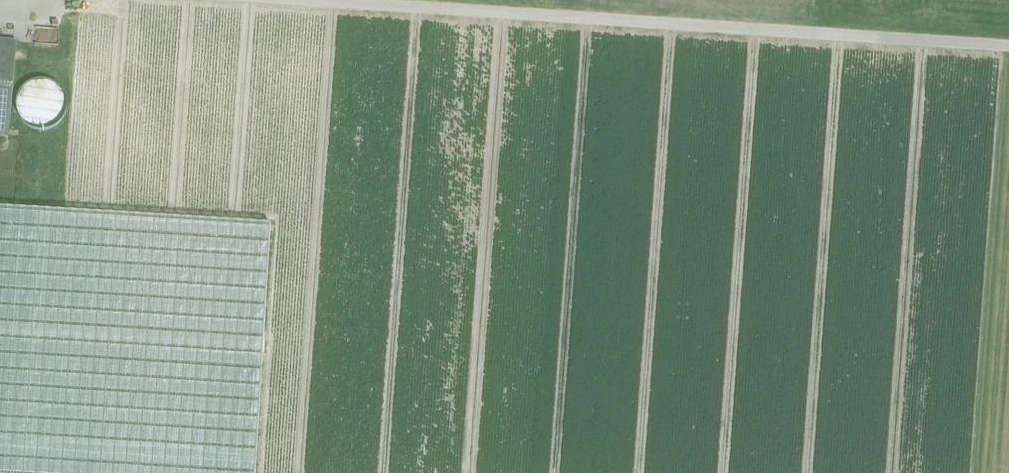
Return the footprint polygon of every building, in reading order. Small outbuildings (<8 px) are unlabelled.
[(6,136),(13,46),(0,45),(0,135),(6,136)] [(270,226),(0,209),(0,472),(255,472),(270,226)]
